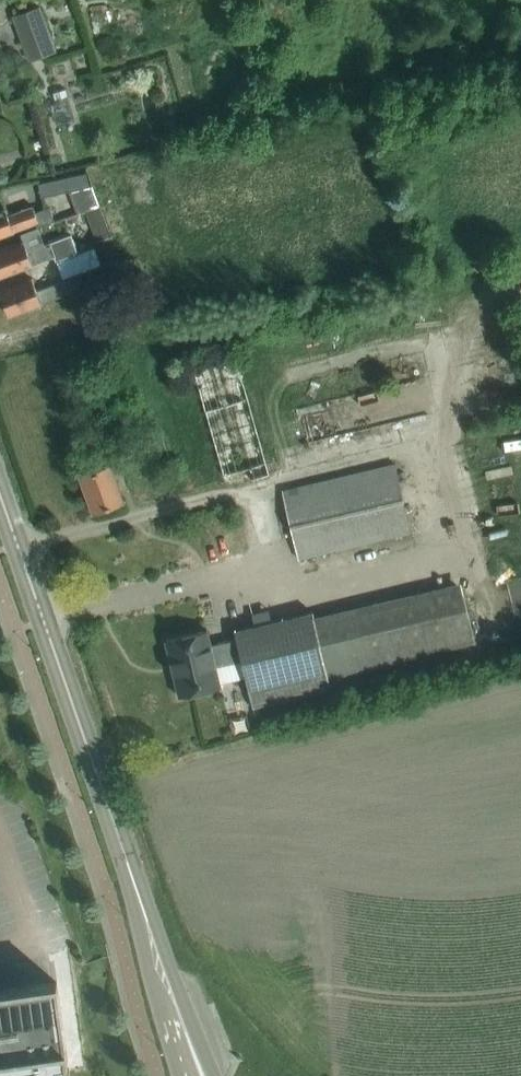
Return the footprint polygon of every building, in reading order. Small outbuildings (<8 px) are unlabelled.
[(38,7),(12,17),(27,59),(54,50),(38,7)] [(64,121),(80,117),(73,94),(58,98),(64,121)] [(89,185),(86,171),(38,182),(41,196),(89,185)] [(101,192),(85,196),(90,215),(106,211),(101,192)] [(35,223),(37,227),(44,224),(54,220),(49,206),(35,211),(32,205),(7,214),(5,208),(0,210),(0,236),(35,223)] [(127,208),(113,212),(121,238),(134,234),(127,208)] [(56,255),(58,260),(79,252),(73,234),(28,250),(25,240),(0,250),(0,275),(56,255)] [(119,258),(113,240),(79,252),(58,260),(63,277),(63,278),(119,258)] [(68,292),(63,278),(63,277),(36,287),(32,277),(0,289),(0,293),(8,315),(28,307),(30,312),(40,308),(38,303),(68,292)] [(227,486),(269,473),(236,359),(193,371),(227,486)] [(93,510),(122,499),(113,474),(122,471),(112,440),(101,444),(105,454),(89,459),(93,469),(80,474),(93,510)] [(282,490),(298,557),(411,531),(395,464),(282,490)] [(328,678),(474,643),(459,580),(313,615),(312,611),(234,630),(236,638),(210,644),(207,629),(165,639),(179,696),(220,686),(220,684),(245,678),(252,707),(330,688),(328,678)] [(66,1053),(56,981),(0,989),(0,1075),(70,1075),(66,1053)]
